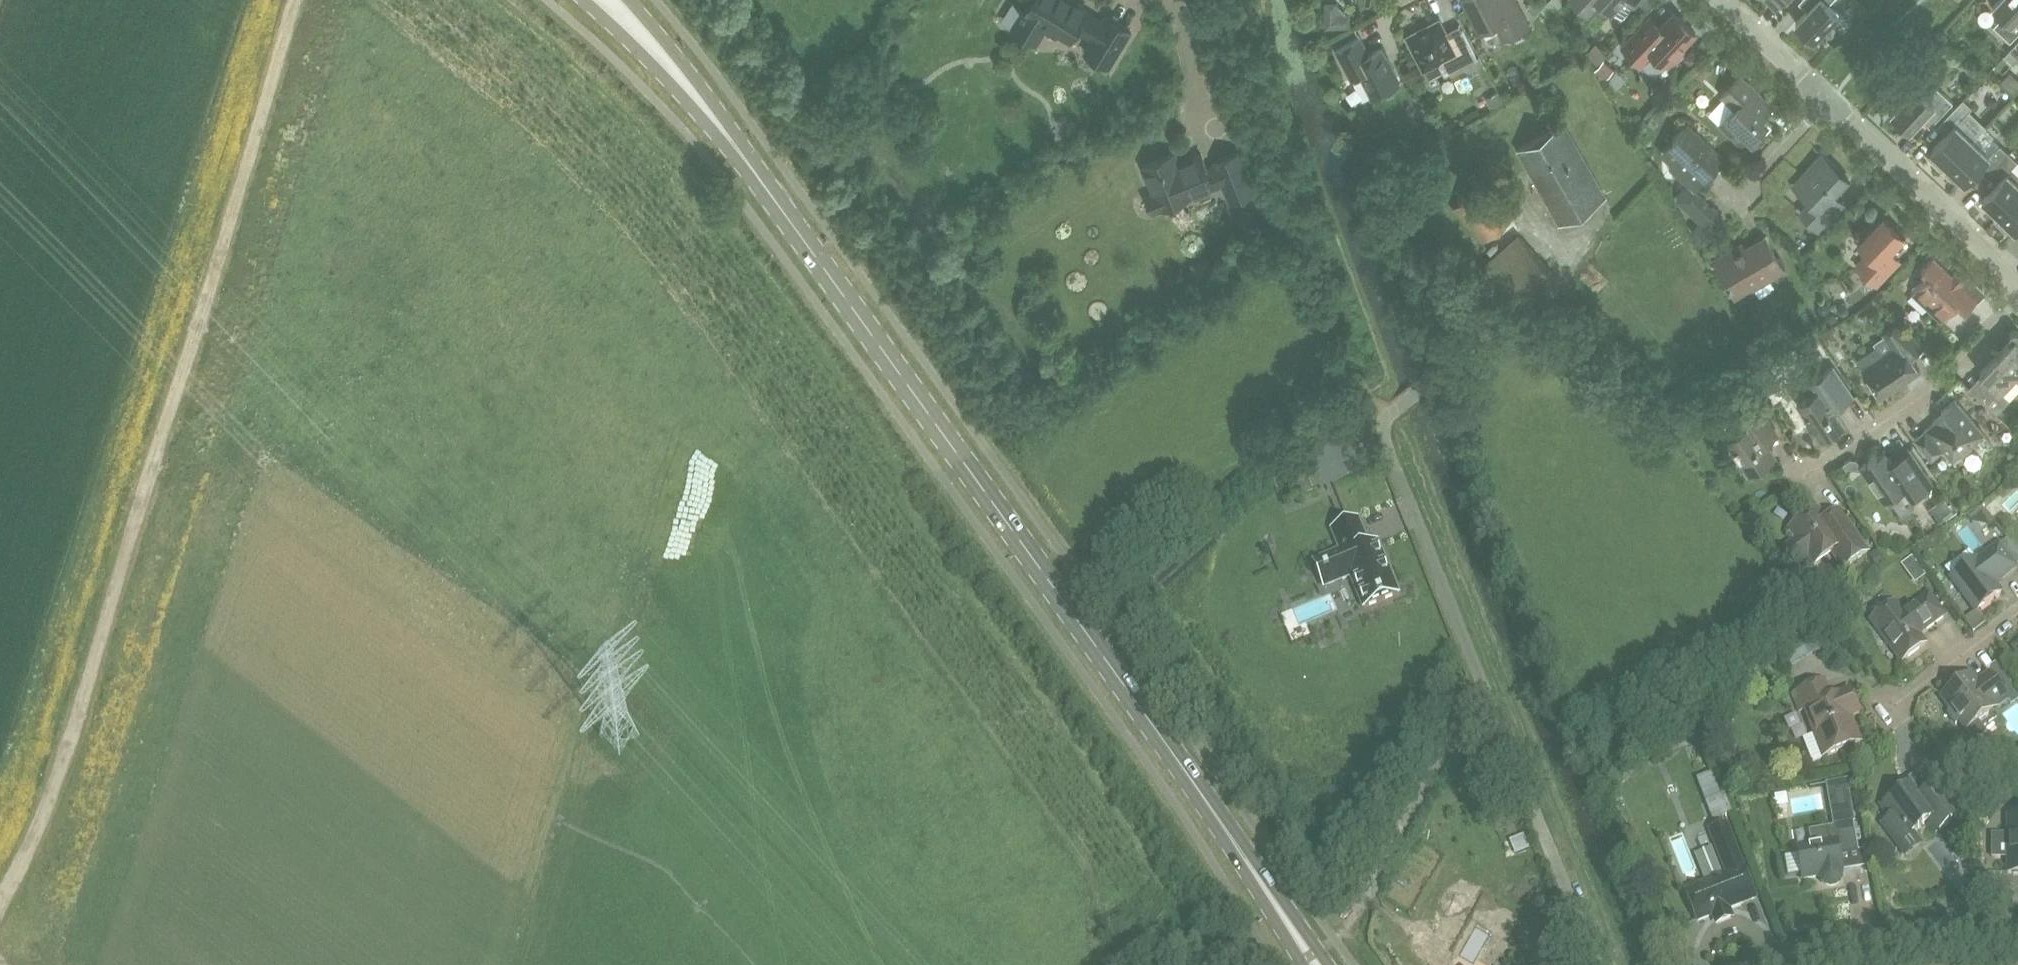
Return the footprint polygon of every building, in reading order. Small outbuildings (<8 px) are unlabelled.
[(1018,19),(1013,27),(1036,41),(1042,33),(1047,24),(1071,39),(1077,28),(1094,38),(1085,51),(1109,66),(1130,30),(1107,16),(1104,21),(1087,11),(1089,9),(1073,0),(1072,2),(1069,0),(1030,0),(1025,8),(1024,7),(1021,11),(1023,12),(1018,19)] [(1337,0),(1324,0),(1324,27),(1350,26),(1350,13),(1348,13),(1337,2),(1337,0)] [(1516,0),(1467,0),(1481,27),(1495,20),(1505,37),(1529,25),(1516,0)] [(1588,12),(1599,0),(1576,0),(1588,12)] [(1635,4),(1639,0),(1602,0),(1612,9),(1613,8),(1623,17),(1635,4)] [(1811,7),(1796,22),(1814,39),(1828,39),(1827,26),(1839,13),(1829,3),(1832,0),(1804,0),(1811,7)] [(2017,33),(2017,0),(1998,0),(1993,5),(2003,15),(1994,25),(2010,41),(2017,33)] [(1532,1),(1527,7),(1536,15),(1541,9),(1532,1)] [(1675,12),(1662,25),(1651,16),(1623,46),(1641,64),(1654,51),(1669,65),(1682,52),(1679,49),(1696,32),(1675,12)] [(1477,58),(1463,29),(1449,37),(1440,19),(1408,36),(1424,68),(1438,61),(1445,74),(1477,58)] [(1369,54),(1360,36),(1337,48),(1353,78),(1361,74),(1373,97),(1379,94),(1382,95),(1393,89),(1394,86),(1400,83),(1398,80),(1400,79),(1393,65),(1391,66),(1381,48),(1369,54)] [(1607,52),(1596,40),(1586,49),(1597,61),(1607,52)] [(2005,54),(2014,62),(2017,58),(2017,40),(2005,54)] [(1694,44),(1683,57),(1691,65),(1703,53),(1694,44)] [(1615,67),(1604,58),(1595,68),(1606,78),(1615,67)] [(1741,145),(1748,138),(1754,143),(1772,123),(1764,115),(1774,105),(1762,94),(1740,74),(1722,94),(1724,96),(1736,107),(1726,117),(1720,124),(1719,125),(1741,145)] [(1927,96),(1917,86),(1910,79),(1891,99),(1892,112),(1910,130),(1924,114),(1933,123),(1953,101),(1936,85),(1927,96)] [(1502,102),(1494,88),(1460,107),(1468,121),(1502,102)] [(1973,139),(1978,134),(1961,118),(1972,106),(1963,98),(1940,122),(1949,130),(1931,150),(1933,152),(1930,155),(1943,168),(1946,164),(1948,166),(1973,139)] [(1518,149),(1559,221),(1605,195),(1564,122),(1518,149)] [(1688,124),(1673,139),(1663,151),(1671,159),(1671,166),(1689,182),(1679,193),(1679,198),(1702,219),(1692,230),(1704,241),(1725,219),(1693,189),(1710,171),(1710,166),(1715,161),(1720,161),(1723,157),(1688,124)] [(1973,139),(1948,166),(1965,182),(1983,162),(1992,170),(2009,152),(2000,144),(1990,155),(1973,139)] [(1184,198),(1185,197),(1224,181),(1231,199),(1256,189),(1240,150),(1215,161),(1217,164),(1208,168),(1202,153),(1184,160),(1183,162),(1181,163),(1178,162),(1177,160),(1178,158),(1175,152),(1143,165),(1155,193),(1147,196),(1153,210),(1169,204),(1167,199),(1182,193),(1184,198)] [(1999,214),(2017,194),(2017,172),(2012,166),(2017,160),(2009,152),(1992,170),(2000,178),(1982,198),(1999,214)] [(1844,200),(1840,204),(1831,195),(1848,177),(1823,153),(1794,183),(1812,200),(1800,213),(1818,230),(1845,201),(1844,200)] [(1388,166),(1385,154),(1372,158),(1375,169),(1388,166)] [(1487,177),(1453,207),(1484,240),(1517,209),(1487,177)] [(1999,214),(2001,216),(1997,219),(2010,232),(2014,228),(2016,230),(2017,228),(2017,194),(1999,214)] [(1884,215),(1859,241),(1869,251),(1857,264),(1877,284),(1896,264),(1886,254),(1904,235),(1884,215)] [(1481,269),(1518,311),(1557,276),(1519,234),(1481,269)] [(1738,252),(1735,247),(1714,259),(1735,295),(1754,284),(1752,282),(1759,278),(1762,282),(1785,269),(1766,236),(1738,252)] [(1954,260),(1943,250),(1938,256),(1948,265),(1954,260)] [(1913,293),(1913,292),(1941,319),(1940,319),(1941,320),(1955,306),(1951,302),(1954,299),(1966,311),(1979,298),(1978,298),(1977,298),(1961,283),(1964,280),(1965,281),(1966,280),(1956,271),(1955,271),(1956,272),(1953,275),(1935,258),(1935,257),(1934,256),(1922,269),(1928,275),(1912,292),(1913,293)] [(1823,302),(1819,304),(1818,309),(1821,312),(1825,313),(1829,311),(1830,306),(1827,302),(1823,302)] [(1842,302),(1838,305),(1837,310),(1840,314),(1845,315),(1848,312),(1849,307),(1847,303),(1842,302)] [(1857,358),(1864,368),(1882,395),(1897,385),(1896,383),(1906,376),(1907,378),(1920,369),(1911,354),(1924,345),(1900,321),(1884,332),(1894,348),(1884,355),(1877,345),(1857,358)] [(1831,328),(1822,334),(1828,343),(1837,337),(1831,328)] [(2014,340),(2010,344),(2009,342),(1980,372),(1986,378),(1986,383),(1976,393),(1997,413),(2010,399),(2001,391),(2017,374),(2017,375),(2017,329),(2016,328),(2014,329),(2013,329),(2012,330),(2011,331),(2010,332),(2010,333),(2010,335),(2010,336),(2010,337),(2011,338),(2012,339),(2013,340),(2014,340)] [(1833,405),(1839,402),(1850,394),(1852,396),(1854,395),(1833,364),(1806,383),(1813,392),(1797,403),(1822,439),(1845,423),(1833,405)] [(1756,428),(1768,420),(1754,399),(1733,413),(1741,425),(1740,432),(1726,440),(1739,459),(1737,467),(1754,470),(1775,456),(1756,428)] [(1953,459),(1973,442),(1982,453),(1993,443),(1955,399),(1934,417),(1937,420),(1915,438),(1932,458),(1944,448),(1953,459)] [(1328,411),(1310,427),(1323,441),(1341,425),(1328,411)] [(1889,498),(1904,501),(1933,482),(1911,450),(1893,462),(1884,449),(1861,465),(1885,501),(1889,498)] [(1936,475),(1944,470),(1938,461),(1930,466),(1936,475)] [(1307,479),(1297,484),(1303,495),(1312,491),(1307,479)] [(1944,497),(1927,508),(1940,528),(1958,516),(1944,497)] [(1798,564),(1809,556),(1812,561),(1829,548),(1844,569),(1868,552),(1840,511),(1826,521),(1818,509),(1790,529),(1797,540),(1787,547),(1798,564)] [(1319,575),(1323,585),(1324,587),(1325,586),(1343,579),(1352,575),(1365,606),(1364,606),(1364,607),(1398,594),(1390,573),(1385,561),(1377,542),(1368,546),(1357,520),(1333,530),(1341,551),(1314,562),(1319,575)] [(1931,550),(1920,545),(1917,553),(1927,558),(1931,550)] [(1977,611),(2001,593),(1994,583),(2015,567),(1999,545),(1978,561),(1976,559),(1952,578),(1977,611)] [(1886,561),(1878,549),(1870,555),(1878,567),(1886,561)] [(1903,614),(1901,611),(1895,603),(1871,621),(1902,662),(1926,644),(1918,633),(1924,628),(1925,630),(1945,615),(1929,594),(1903,614)] [(1969,686),(1965,680),(1941,698),(1951,710),(1946,714),(1953,723),(1958,720),(1966,730),(2017,692),(2007,678),(1997,685),(1989,674),(1978,683),(1976,680),(1969,686)] [(1851,690),(1838,695),(1830,698),(1824,682),(1794,693),(1801,711),(1805,710),(1817,740),(1822,738),(1828,755),(1861,742),(1851,717),(1860,713),(1851,690)] [(1812,845),(1797,847),(1799,854),(1802,874),(1803,878),(1821,875),(1826,884),(1833,885),(1840,881),(1841,872),(1843,871),(1840,855),(1859,851),(1854,822),(1855,822),(1848,780),(1826,784),(1833,826),(1829,827),(1831,841),(1813,844),(1812,845)] [(1897,844),(1912,833),(1928,821),(1936,833),(1962,814),(1939,783),(1923,795),(1917,794),(1907,780),(1892,792),(1895,796),(1881,806),(1891,820),(1883,826),(1897,844)] [(1961,782),(1953,788),(1963,801),(1971,795),(1961,782)] [(1712,816),(1732,808),(1726,793),(1721,795),(1706,801),(1712,816)] [(2008,858),(2008,873),(2012,873),(2014,875),(2017,875),(2017,816),(2008,816),(2008,835),(2008,858)] [(1734,916),(1731,907),(1754,898),(1743,868),(1738,855),(1726,825),(1711,831),(1728,874),(1687,890),(1699,920),(1712,914),(1716,924),(1734,916)] [(1524,835),(1510,841),(1516,855),(1530,848),(1524,835)] [(1562,950),(1548,919),(1530,928),(1545,958),(1562,950)]
